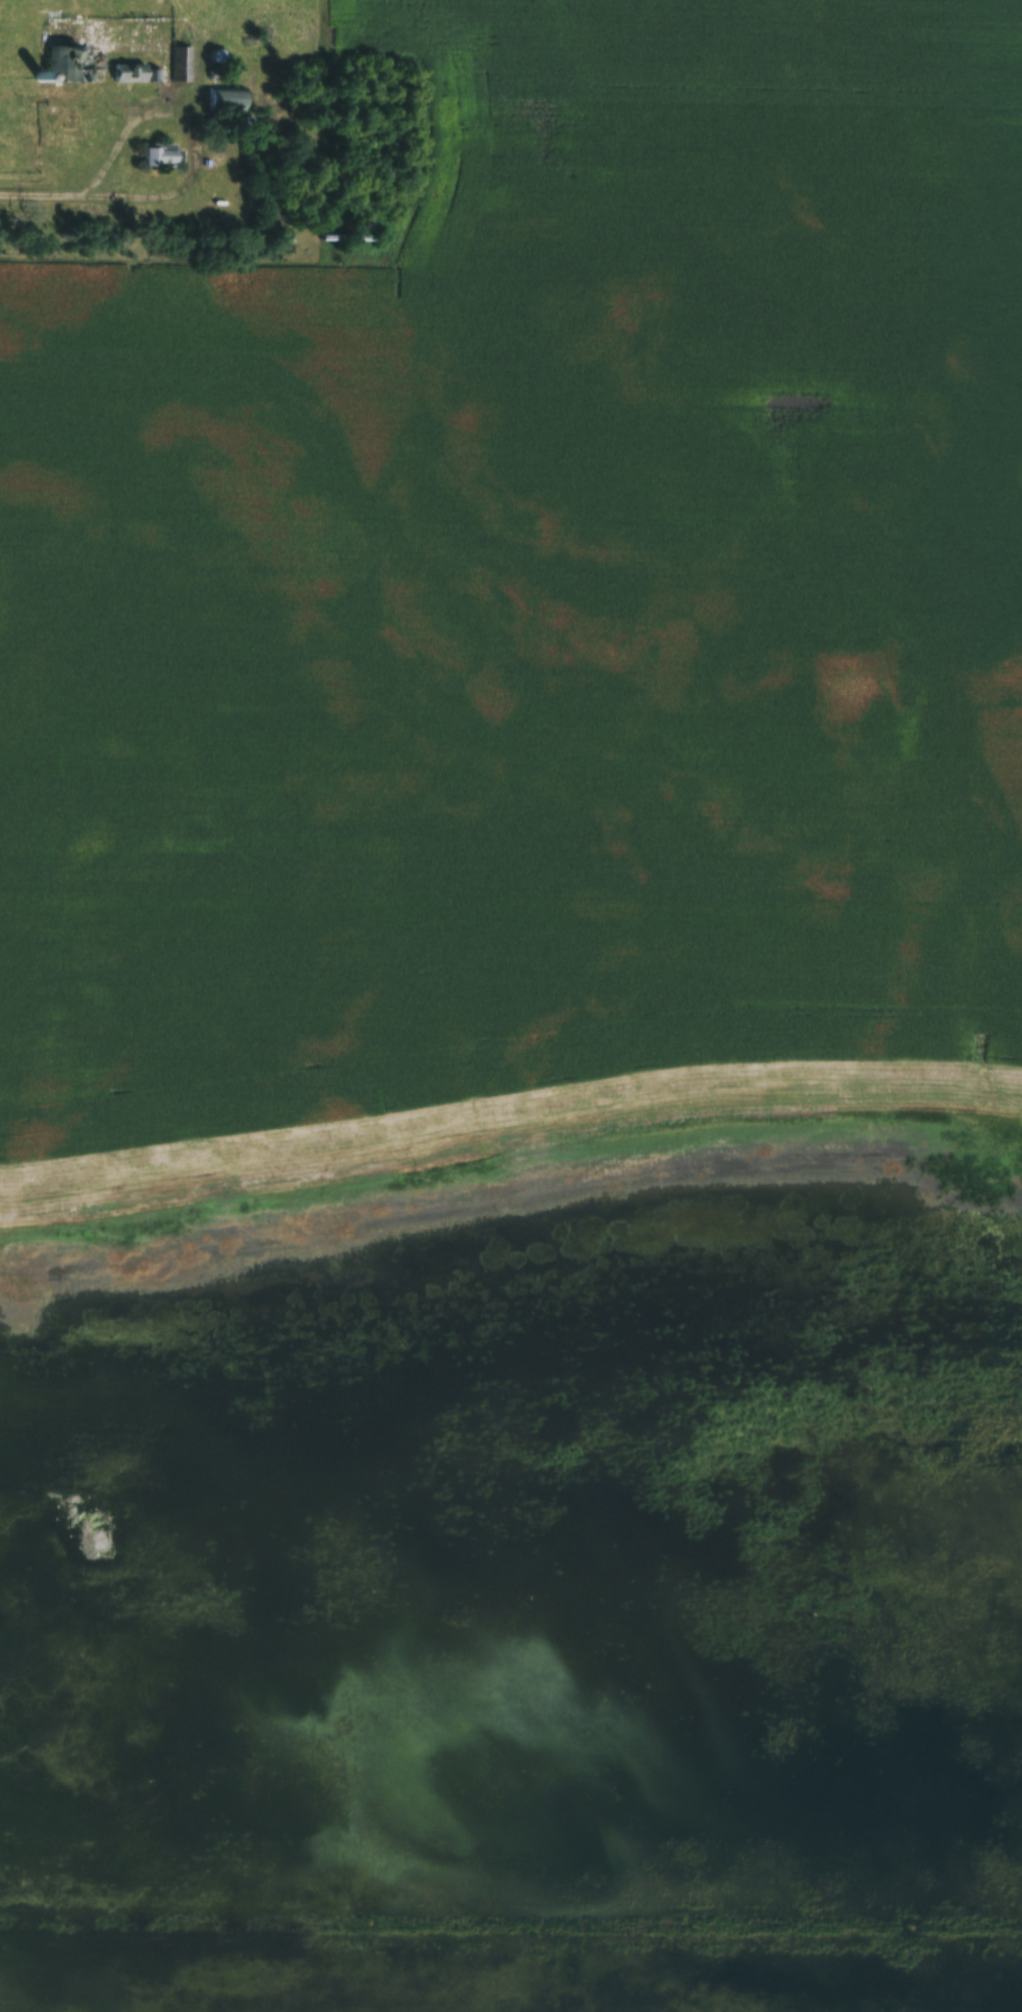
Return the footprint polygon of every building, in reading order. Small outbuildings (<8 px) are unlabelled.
[(50,48),(50,84),(104,84),(104,55),(92,55),(92,48),(50,48)] [(191,84),(191,49),(173,49),(173,84),(191,84)] [(145,84),(145,65),(115,65),(115,84),(145,84)] [(247,112),(247,90),(211,90),(211,112),(247,112)] [(182,167),(182,148),(144,147),(144,167),(182,167)]
